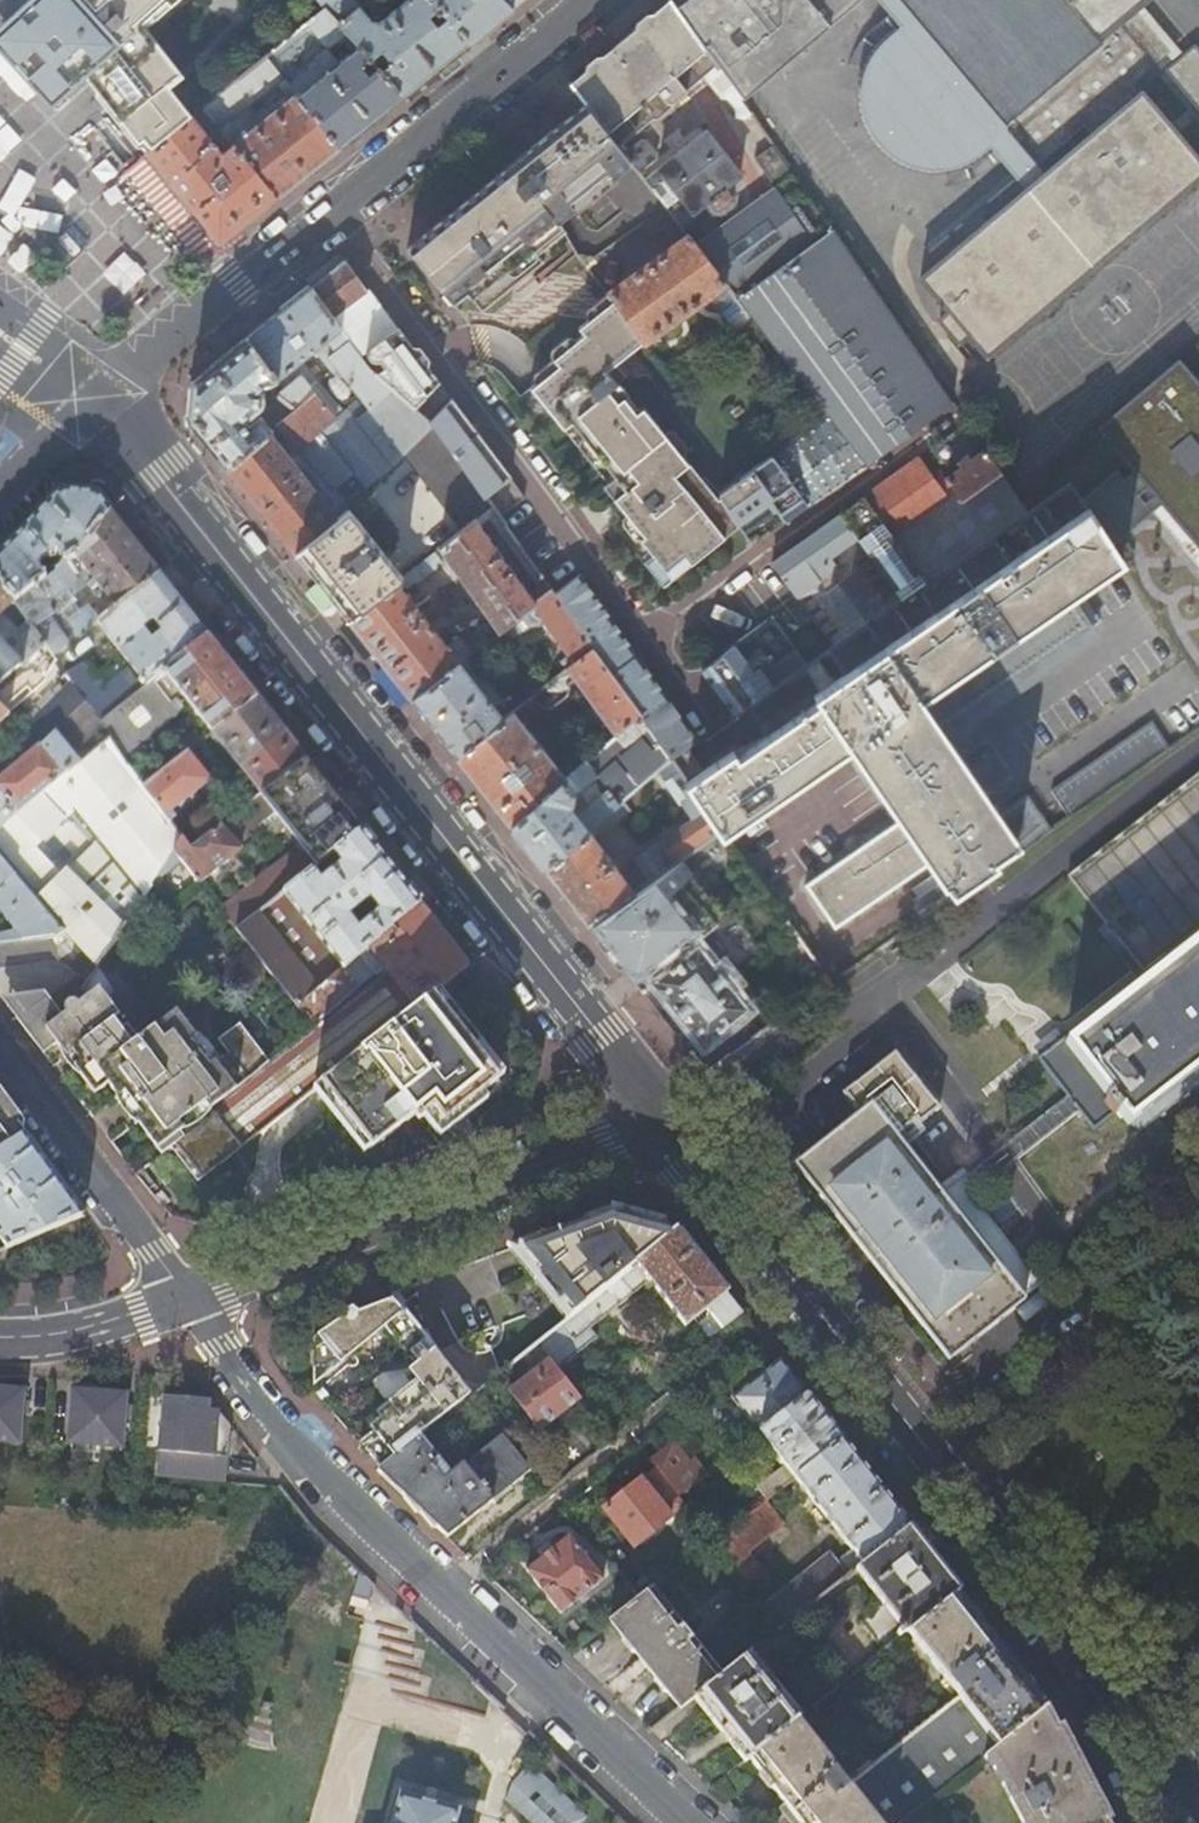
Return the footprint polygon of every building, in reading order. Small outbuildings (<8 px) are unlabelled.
[(19,4),(76,76),(138,155),(183,118),(161,89),(175,78),(133,25),(158,3),(162,8),(171,0),(24,0),(19,4)] [(395,100),(462,46),(422,1),(421,0),(402,0),(373,24),(362,22),(344,0),(310,0),(307,2),(316,12),(338,36),(342,40),(395,100)] [(503,11),(492,0),(424,0),(422,1),(462,46),(503,11)] [(516,0),(492,0),(503,11),(516,0)] [(567,84),(584,105),(618,148),(651,119),(656,119),(670,109),(670,103),(700,77),(719,100),(725,99),(733,109),(733,118),(743,120),(749,115),(739,101),(674,9),(668,0),(667,0),(567,84)] [(674,9),(739,101),(857,0),(685,0),(674,9)] [(899,25),(888,34),(882,40),(876,45),(872,51),(867,59),(864,67),(861,72),(860,79),(859,85),(858,92),(859,101),(860,108),(861,113),(863,119),(865,125),(869,132),(871,137),(875,142),(879,146),(884,151),(888,155),(894,159),(901,162),(908,165),(915,168),(925,170),(935,170),(945,169),(952,168),(960,166),(970,161),(978,156),(985,151),(990,145),(1026,187),(920,277),(941,302),(936,306),(944,315),(940,319),(958,341),(967,333),(987,357),(1198,178),(1198,161),(1134,85),(1172,52),(1133,7),(1142,0),(877,0),(899,25)] [(0,34),(0,35),(0,51),(47,103),(76,76),(19,4),(15,8),(18,11),(0,27),(0,34)] [(332,151),(395,100),(342,40),(334,46),(342,56),(322,72),(310,58),(338,36),(316,12),(259,58),(332,151)] [(1165,71),(1198,110),(1198,54),(1193,47),(1165,71)] [(226,147),(268,201),(332,151),(259,58),(195,108),(226,147)] [(503,170),(520,194),(529,187),(556,225),(572,212),(574,214),(613,183),(611,181),(631,165),(622,153),(618,148),(584,105),(503,170)] [(28,143),(0,112),(0,168),(28,143)] [(183,118),(138,155),(211,247),(268,201),(226,147),(214,157),(184,118),(183,118)] [(704,130),(642,179),(677,224),(704,202),(710,211),(718,212),(730,203),(731,194),(725,186),(739,175),(704,130)] [(641,140),(622,153),(631,165),(636,172),(656,158),(656,151),(646,140),(641,140)] [(503,170),(404,249),(450,307),(463,296),(479,315),(541,264),(535,257),(564,236),(556,225),(529,187),(520,194),(503,170)] [(771,191),(694,245),(724,282),(823,413),(864,466),(950,404),(827,227),(807,241),(771,191)] [(77,253),(81,249),(65,231),(44,251),(49,256),(54,262),(59,268),(68,261),(77,253)] [(687,236),(607,293),(611,300),(641,341),(641,344),(724,282),(694,245),(687,236)] [(343,261),(308,288),(367,369),(412,407),(436,382),(366,288),(363,291),(343,261)] [(427,422),(412,407),(367,369),(308,288),(245,339),(275,380),(283,388),(277,393),(281,398),(292,412),(275,427),(334,496),(355,479),(366,492),(401,456),(431,426),(427,422)] [(641,341),(611,300),(577,328),(583,334),(551,359),(556,366),(528,388),(561,430),(569,423),(623,490),(615,497),(626,511),(608,525),(659,588),(738,527),(716,492),(703,476),(699,479),(642,406),(637,410),(626,397),(628,395),(606,371),(641,344),(641,341)] [(186,420),(225,468),(275,427),(292,412),(281,398),(247,426),(242,420),(256,409),(259,406),(260,404),(261,402),(262,399),(262,394),(260,390),(260,389),(267,384),(275,380),(245,339),(190,384),(186,420)] [(686,784),(720,831),(723,835),(785,792),(848,749),(900,822),(806,886),(835,929),(930,863),(945,886),(947,884),(954,893),(1021,846),(1024,850),(1050,831),(1027,797),(1000,815),(946,738),(1097,634),(1071,597),(1123,563),(1106,538),(1144,505),(1137,496),(1148,487),(1198,546),(1198,386),(1193,379),(1179,362),(1099,429),(1135,471),(1124,480),(1117,471),(1082,501),(1070,484),(1028,513),(923,585),(897,602),(830,648),(848,674),(813,698),(818,704),(756,747),(736,760),(731,753),(686,784)] [(436,382),(412,407),(427,422),(450,401),(436,382)] [(450,401),(427,422),(431,426),(433,428),(483,498),(508,478),(450,401)] [(823,413),(769,453),(806,505),(864,466),(823,413)] [(461,531),(490,508),(483,498),(433,428),(431,426),(401,456),(461,531)] [(275,427),(225,468),(293,555),(347,511),(334,496),(275,427)] [(983,451),(944,479),(953,491),(959,500),(998,473),(983,451)] [(769,453),(716,492),(738,527),(750,547),(806,505),(769,453)] [(917,458),(862,498),(889,538),(945,497),(917,458)] [(953,491),(945,497),(889,538),(923,585),(1028,513),(998,473),(959,500),(953,491)] [(508,478),(483,498),(490,508),(496,516),(522,498),(508,478)] [(107,513),(94,497),(80,492),(66,493),(0,554),(0,589),(11,602),(43,577),(33,565),(53,549),(64,562),(75,554),(107,513)] [(889,538),(862,498),(837,517),(897,602),(923,585),(889,538)] [(531,605),(549,591),(496,516),(490,508),(461,531),(401,579),(346,622),(410,702),(466,657),(500,630),(518,616),(531,605)] [(347,511),(293,555),(346,622),(401,579),(347,511)] [(113,610),(157,577),(107,513),(75,554),(64,562),(43,577),(11,602),(42,646),(51,658),(95,624),(98,622),(86,606),(78,613),(72,604),(75,602),(71,598),(85,586),(90,592),(95,587),(113,610)] [(897,602),(837,517),(770,565),(830,649),(830,648),(897,602)] [(578,576),(551,594),(592,651),(638,716),(664,697),(578,576)] [(98,622),(95,624),(144,686),(205,637),(157,577),(113,610),(98,622)] [(42,646),(11,602),(0,589),(0,645),(20,663),(27,658),(42,646)] [(551,594),(549,591),(531,605),(569,658),(561,664),(566,671),(592,651),(551,594)] [(518,616),(500,630),(510,642),(527,628),(518,616)] [(772,620),(699,671),(731,716),(804,667),(794,650),(772,620)] [(117,707),(97,724),(107,738),(120,757),(182,708),(174,698),(179,694),(210,734),(254,699),(205,637),(144,686),(117,707)] [(20,663),(0,645),(0,712),(1,714),(41,681),(41,675),(27,658),(20,663)] [(566,671),(524,704),(532,714),(539,709),(541,712),(549,712),(567,698),(568,690),(567,688),(575,681),(614,736),(638,716),(592,651),(566,671)] [(466,657),(410,702),(455,758),(504,720),(498,713),(505,706),(466,657)] [(98,680),(77,696),(82,703),(97,724),(117,707),(98,680)] [(664,697),(638,716),(668,759),(695,741),(664,697)] [(254,699),(210,734),(259,795),(302,760),(254,699)] [(107,738),(97,724),(82,703),(35,745),(0,774),(0,795),(15,808),(107,738)] [(1158,712),(1072,771),(1092,802),(1179,743),(1158,712)] [(504,720),(455,758),(509,827),(565,779),(512,713),(504,720)] [(565,779),(509,827),(543,869),(620,803),(655,773),(669,761),(668,759),(638,716),(614,736),(565,779)] [(195,733),(181,744),(187,752),(201,741),(195,733)] [(107,738),(15,808),(0,824),(0,859),(62,932),(63,931),(96,969),(155,880),(173,852),(180,842),(167,824),(142,788),(120,757),(107,738)] [(209,781),(186,752),(142,788),(167,824),(173,819),(169,813),(209,781)] [(259,795),(223,823),(238,844),(258,828),(267,839),(284,826),(303,850),(286,870),(280,869),(243,899),(252,910),(241,919),(245,925),(258,915),(282,895),(360,833),(302,760),(259,795)] [(620,803),(543,869),(587,925),(720,831),(686,784),(669,761),(655,773),(689,820),(632,859),(635,863),(618,875),(594,843),(629,814),(620,803)] [(1181,962),(1198,948),(1198,779),(1110,849),(1077,875),(1153,970),(1174,953),(1181,962)] [(187,852),(180,842),(173,852),(199,884),(241,852),(220,826),(187,852)] [(720,831),(587,925),(622,968),(697,908),(691,900),(710,886),(734,915),(714,931),(720,940),(708,949),(717,961),(729,962),(784,919),(723,835),(720,831)] [(418,906),(360,833),(282,895),(342,970),(418,906)] [(52,937),(62,932),(0,859),(0,914),(14,932),(0,935),(0,944),(52,937)] [(466,967),(418,906),(342,970),(318,990),(298,1007),(315,1029),(270,1065),(213,1112),(215,1114),(242,1145),(317,1085),(466,967)] [(245,925),(237,931),(298,1007),(318,990),(258,915),(245,925)] [(697,945),(653,981),(703,1045),(748,1010),(731,988),(734,986),(733,978),(725,968),(716,965),(714,967),(697,945)] [(1130,1126),(1137,1134),(1198,1086),(1198,948),(1181,962),(1070,1049),(1064,1043),(1037,1065),(1066,1102),(1079,1117),(1092,1134),(1117,1115),(1127,1129),(1130,1126)] [(466,967),(317,1085),(369,1151),(413,1117),(417,1123),(431,1111),(443,1125),(460,1111),(477,1134),(523,1116),(538,1058),(466,967)] [(133,1106),(199,1054),(191,1043),(196,1039),(176,1012),(137,1041),(127,1028),(121,1032),(114,1022),(120,1018),(98,989),(65,1015),(47,1042),(39,1049),(43,1054),(56,1044),(65,1056),(71,1051),(81,1065),(75,1069),(94,1095),(108,1085),(118,1099),(124,1094),(133,1106)] [(47,1042),(65,1015),(62,1017),(49,1000),(22,1003),(19,1004),(17,1005),(15,1006),(14,1008),(13,1010),(13,1011),(13,1013),(13,1015),(14,1016),(15,1017),(39,1049),(47,1042)] [(209,1068),(199,1054),(133,1106),(142,1118),(136,1122),(160,1154),(170,1148),(215,1114),(213,1112),(270,1065),(239,1025),(217,1041),(227,1054),(209,1068)] [(858,1121),(795,1171),(851,1242),(891,1293),(949,1366),(1024,1307),(1023,1306),(940,1201),(894,1143),(914,1127),(917,1131),(938,1115),(893,1058),(841,1099),(858,1121)] [(27,1136),(0,1100),(0,1153),(27,1136)] [(940,1201),(1023,1306),(1042,1291),(972,1202),(1079,1117),(1066,1102),(940,1201)] [(242,1145),(215,1114),(170,1148),(175,1145),(202,1179),(243,1147),(242,1145)] [(0,1153),(0,1241),(6,1249),(82,1215),(27,1136),(0,1153)] [(558,1325),(669,1236),(668,1235),(666,1234),(656,1241),(647,1229),(602,1215),(511,1249),(565,1316),(556,1323),(558,1325)] [(717,1332),(734,1318),(669,1236),(558,1325),(551,1330),(565,1346),(640,1286),(676,1332),(701,1312),(717,1332)] [(413,1440),(463,1401),(393,1316),(375,1329),(363,1312),(331,1324),(306,1342),(305,1388),(377,1331),(399,1360),(408,1352),(424,1372),(408,1385),(398,1373),(374,1376),(362,1386),(384,1414),(361,1433),(366,1438),(351,1449),(372,1473),(413,1440)] [(527,1349),(505,1367),(517,1382),(500,1395),(532,1434),(571,1404),(527,1349)] [(650,1349),(636,1360),(646,1373),(661,1361),(650,1349)] [(808,1397),(780,1362),(732,1401),(759,1435),(808,1397)] [(0,1388),(0,1443),(19,1446),(25,1389),(0,1388)] [(500,1416),(478,1388),(463,1401),(485,1429),(500,1416)] [(126,1393),(68,1390),(68,1444),(122,1450),(126,1393)] [(211,1401),(163,1396),(155,1476),(224,1483),(230,1427),(211,1401)] [(788,1485),(794,1480),(844,1442),(808,1397),(759,1435),(790,1474),(783,1480),(788,1485)] [(523,1475),(489,1434),(441,1474),(413,1440),(372,1473),(369,1476),(439,1543),(523,1475)] [(830,1560),(767,1610),(782,1629),(856,1571),(912,1527),(844,1442),(794,1480),(852,1553),(836,1567),(830,1560)] [(652,1462),(658,1470),(671,1487),(679,1497),(702,1480),(675,1444),(652,1462)] [(671,1487),(658,1470),(605,1510),(634,1548),(687,1508),(685,1505),(679,1497),(671,1487)] [(785,1527),(766,1502),(751,1514),(770,1539),(785,1527)] [(744,1519),(714,1543),(753,1592),(768,1580),(749,1555),(763,1544),(744,1519)] [(912,1527),(856,1571),(883,1605),(862,1623),(885,1652),(909,1633),(962,1591),(912,1527)] [(562,1614),(605,1579),(571,1537),(528,1572),(562,1614)] [(362,1574),(356,1595),(372,1600),(376,1588),(362,1574)] [(641,1599),(623,1577),(593,1601),(610,1623),(611,1622),(641,1599)] [(654,1589),(641,1599),(611,1622),(682,1709),(695,1698),(723,1676),(700,1646),(713,1634),(703,1621),(689,1633),(685,1628),(700,1617),(692,1608),(678,1619),(654,1589)] [(1005,1646),(962,1591),(909,1633),(960,1697),(892,1751),(932,1801),(985,1758),(1047,1709),(1044,1704),(1022,1677),(1023,1675),(1023,1673),(1023,1672),(1022,1669),(1012,1655),(1005,1646)] [(750,1654),(723,1676),(695,1698),(746,1762),(750,1759),(799,1720),(801,1718),(750,1654)] [(985,1758),(996,1772),(1022,1822),(1107,1822),(1103,1816),(1096,1800),(1058,1731),(1047,1709),(985,1758)] [(892,1751),(850,1784),(799,1720),(750,1759),(801,1822),(904,1822),(932,1801),(892,1751)] [(1058,1731),(1096,1800),(1103,1816),(1107,1822),(1109,1822),(1113,1821),(1064,1728),(1058,1731)] [(509,1801),(532,1822),(586,1822),(590,1819),(534,1764),(513,1786),(509,1801)] [(400,1787),(390,1822),(456,1822),(462,1804),(400,1787)]
